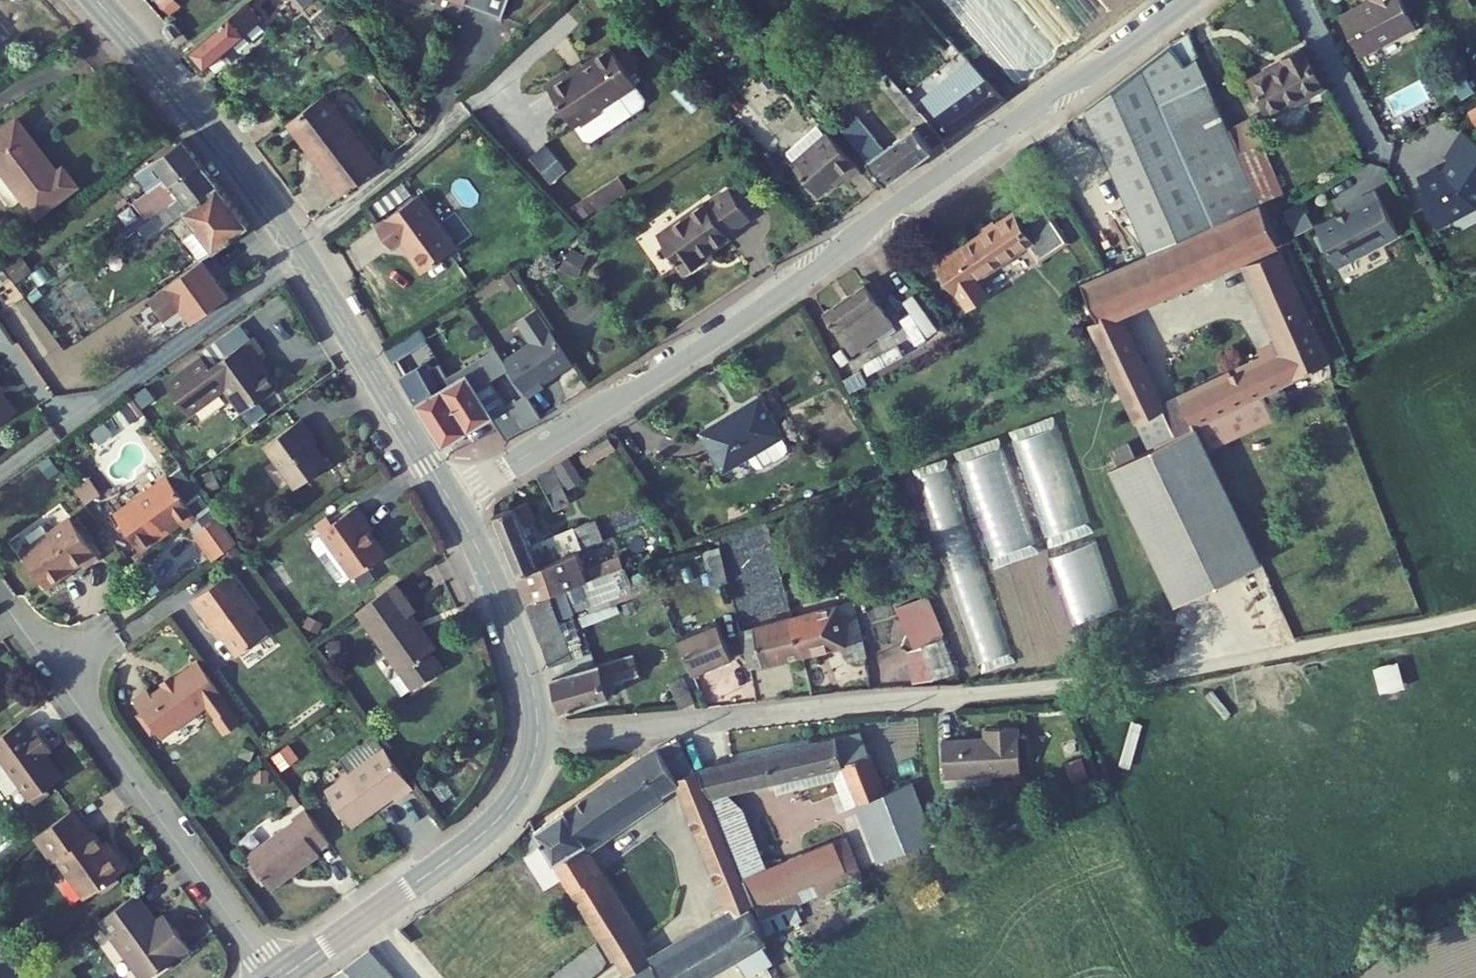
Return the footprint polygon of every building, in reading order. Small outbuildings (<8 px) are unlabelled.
[(177,51),(193,70),(249,23),(255,30),(268,18),(260,9),(271,0),(237,0),(177,51)] [(486,10),(489,0),(457,0),(486,10)] [(1413,28),(1398,0),(1370,0),(1372,4),(1366,7),(1387,43),(1413,28)] [(1387,43),(1366,7),(1337,23),(1358,59),(1387,43)] [(1188,33),(1171,46),(1187,67),(1198,58),(1188,33)] [(605,37),(595,44),(609,63),(618,56),(605,37)] [(529,76),(555,112),(566,109),(568,112),(582,101),(584,93),(614,71),(609,63),(595,44),(591,39),(553,66),(550,61),(529,76)] [(1271,70),(1291,107),(1328,87),(1305,45),(1283,57),(1286,62),(1271,70)] [(949,120),(1003,84),(965,46),(915,79),(949,120)] [(1263,203),(1238,146),(1210,83),(1161,103),(1146,68),(1088,110),(1150,251),(1263,203)] [(1271,70),(1252,80),(1272,118),(1291,107),(1271,70)] [(566,109),(555,112),(562,122),(571,122),(619,88),(621,80),(614,71),(584,93),(582,101),(568,112),(566,109)] [(909,115),(878,137),(834,90),(823,100),(839,117),(837,118),(884,167),(925,138),(909,115)] [(24,182),(63,153),(23,100),(0,117),(0,149),(24,182)] [(372,171),(311,106),(277,139),(292,155),(296,152),(305,163),(302,166),(324,189),(320,193),(333,207),(372,171)] [(850,168),(862,157),(831,124),(829,127),(818,116),(793,141),(801,149),(795,155),(823,185),(845,163),(850,168)] [(130,165),(147,189),(196,157),(177,133),(130,165)] [(1263,203),(1283,193),(1256,138),(1238,146),(1263,203)] [(108,210),(122,230),(145,214),(150,221),(171,207),(212,179),(196,157),(147,189),(134,198),(130,194),(108,210)] [(171,207),(200,248),(242,219),(212,179),(171,207)] [(1378,186),(1312,220),(1336,265),(1402,231),(1378,186)] [(742,190),(727,199),(738,217),(753,207),(742,190)] [(999,207),(1002,212),(1009,221),(1018,213),(1023,219),(1037,209),(1022,190),(999,207)] [(651,234),(677,274),(696,261),(694,257),(721,240),(719,237),(742,222),(738,217),(727,199),(724,194),(701,208),(699,204),(651,234)] [(453,255),(412,203),(371,235),(387,255),(397,247),(404,257),(401,259),(418,281),(453,255)] [(1128,260),(1148,303),(1281,244),(1263,203),(1150,251),(1128,260)] [(1009,221),(1002,212),(949,253),(945,248),(928,261),(962,305),(979,292),(967,276),(1019,236),(1030,251),(1055,233),(1037,209),(1023,219),(1018,213),(1009,221)] [(561,265),(574,274),(585,259),(572,250),(561,265)] [(1121,315),(1131,311),(1111,268),(1082,281),(1101,322),(1090,327),(1147,450),(1282,389),(1289,403),(1304,396),(1298,382),(1326,369),(1278,254),(1248,267),(1284,352),(1163,407),(1121,315)] [(167,325),(219,290),(196,255),(141,292),(155,312),(157,311),(167,325)] [(1128,260),(1111,268),(1131,311),(1148,303),(1128,260)] [(887,327),(857,288),(817,318),(846,357),(887,327)] [(418,338),(385,361),(393,374),(426,351),(418,338)] [(238,414),(239,413),(273,390),(252,359),(260,354),(250,340),(208,369),(201,359),(163,384),(184,415),(222,389),(238,414)] [(869,369),(901,353),(897,345),(865,361),(869,369)] [(514,358),(507,348),(442,395),(418,412),(445,454),(508,411),(490,386),(527,360),(522,352),(514,358)] [(418,362),(403,372),(406,377),(421,367),(421,366),(418,362)] [(532,408),(499,430),(559,397),(545,376),(521,392),(532,408)] [(566,408),(559,397),(499,430),(509,446),(566,408)] [(720,413),(689,432),(712,470),(771,434),(751,400),(722,417),(720,413)] [(1055,414),(1011,428),(1045,541),(1090,527),(1055,414)] [(302,422),(265,448),(294,490),(326,468),(308,440),(312,437),(302,422)] [(1108,471),(1170,609),(1256,571),(1194,432),(1108,471)] [(992,556),(1034,541),(997,435),(954,450),(992,556)] [(933,501),(955,492),(942,458),(919,466),(933,501)] [(538,467),(521,477),(537,503),(554,492),(538,467)] [(172,478),(118,513),(143,551),(184,524),(188,531),(193,527),(199,535),(198,535),(216,562),(240,546),(222,519),(206,530),(200,522),(201,522),(172,478)] [(513,573),(575,547),(580,545),(573,529),(529,548),(517,519),(527,515),(521,501),(489,515),(513,573)] [(354,583),(355,584),(388,562),(365,528),(368,526),(360,513),(324,537),(325,539),(335,553),(322,562),(339,587),(346,588),(354,583)] [(101,556),(91,541),(77,519),(75,516),(23,550),(46,586),(83,561),(86,566),(101,556)] [(82,516),(77,519),(91,541),(97,537),(82,516)] [(706,536),(687,543),(695,577),(714,570),(706,536)] [(335,553),(325,539),(317,545),(315,552),(322,562),(335,553)] [(584,577),(575,547),(513,573),(521,597),(584,577)] [(568,612),(573,611),(586,606),(580,591),(604,583),(600,572),(584,577),(521,597),(542,662),(580,649),(568,612)] [(231,576),(194,601),(214,631),(218,628),(238,658),(272,635),(231,576)] [(413,697),(443,677),(430,659),(435,656),(411,622),(416,619),(396,591),(358,617),(401,679),(410,693),(413,697)] [(907,643),(940,636),(932,595),(898,602),(907,643)] [(842,606),(797,617),(807,653),(835,646),(839,664),(856,659),(842,606)] [(797,617),(776,622),(786,658),(807,653),(797,617)] [(664,637),(680,675),(719,658),(703,621),(664,637)] [(776,622),(742,632),(751,666),(786,658),(776,622)] [(751,666),(742,632),(730,635),(738,669),(751,666)] [(929,638),(895,649),(902,680),(923,677),(942,670),(929,638)] [(580,649),(542,662),(547,676),(558,707),(607,690),(602,675),(629,665),(622,644),(594,654),(591,645),(580,649)] [(1404,687),(1399,660),(1374,665),(1379,692),(1404,687)] [(139,709),(153,730),(158,737),(205,705),(214,718),(212,720),(222,735),(238,724),(235,721),(237,720),(197,661),(148,693),(145,688),(131,697),(139,709)] [(676,676),(659,681),(667,706),(683,702),(676,676)] [(400,700),(410,693),(401,679),(391,686),(400,700)] [(153,730),(139,709),(132,714),(146,735),(153,730)] [(43,751),(39,744),(46,739),(35,723),(28,728),(20,715),(0,729),(0,782),(4,789),(17,781),(27,795),(58,773),(43,751)] [(937,742),(941,781),(1017,774),(1012,725),(987,727),(989,737),(937,742)] [(50,746),(46,739),(39,744),(43,751),(50,746)] [(352,773),(321,794),(345,829),(388,800),(391,803),(407,791),(373,742),(344,761),(352,773)] [(837,769),(826,742),(729,760),(742,787),(837,769)] [(718,906),(704,915),(728,952),(739,968),(771,950),(759,925),(702,812),(693,796),(679,769),(667,746),(643,758),(664,800),(718,906)] [(664,800),(643,758),(627,767),(649,809),(664,800)] [(742,787),(729,760),(709,764),(722,791),(742,787)] [(679,769),(693,796),(722,791),(709,764),(679,769)] [(518,824),(597,948),(605,960),(630,944),(570,849),(649,809),(627,767),(518,824)] [(32,791),(40,803),(61,789),(53,777),(32,791)] [(906,854),(877,787),(851,798),(855,809),(847,812),(871,869),(906,854)] [(279,799),(287,812),(293,808),(285,795),(279,799)] [(94,884),(111,872),(120,866),(107,846),(104,849),(89,828),(85,831),(68,806),(29,834),(45,858),(50,855),(78,895),(94,884)] [(819,898),(857,880),(837,838),(765,871),(762,864),(753,868),(731,819),(715,806),(702,812),(759,925),(801,905),(796,895),(814,887),(819,898)] [(320,843),(299,813),(285,822),(288,826),(241,858),(263,890),(311,857),(308,852),(320,843)] [(111,872),(94,884),(98,890),(115,879),(111,872)] [(92,917),(133,977),(135,977),(181,946),(167,926),(157,933),(148,919),(128,892),(92,917)] [(157,933),(167,926),(157,912),(148,919),(157,933)] [(691,924),(713,961),(728,952),(704,915),(691,924)] [(713,961),(691,924),(605,977),(684,977),(713,961)] [(369,945),(328,977),(396,977),(369,945)]
